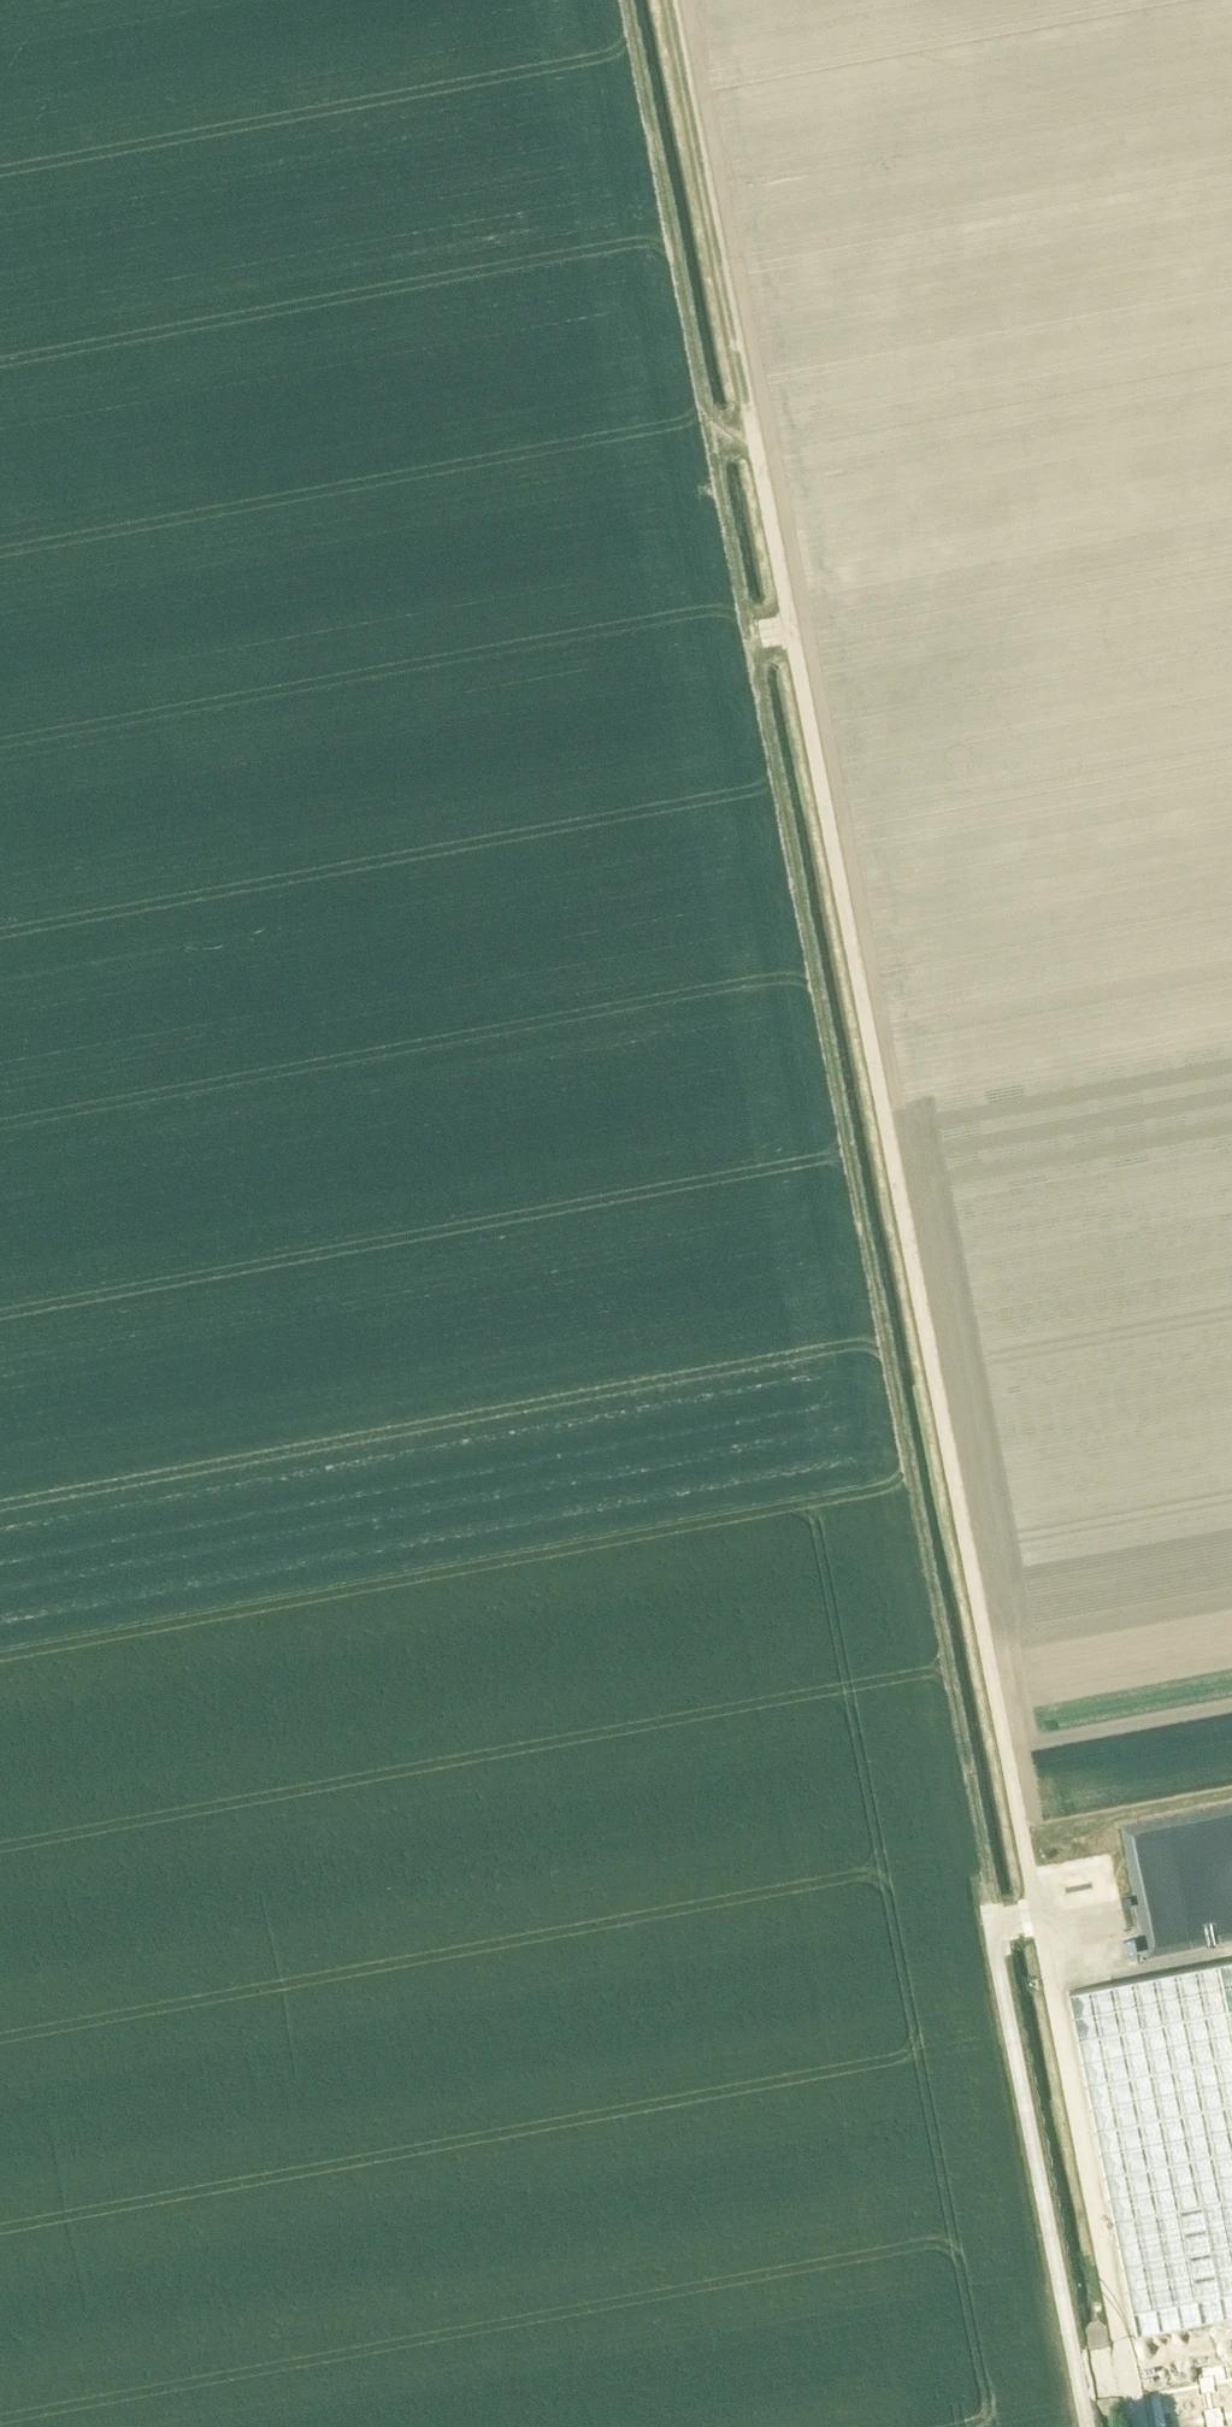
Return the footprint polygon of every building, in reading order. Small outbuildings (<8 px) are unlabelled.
[(1071,1989),(1136,2332),(1231,2314),(1231,1958),(1071,1989)] [(1149,2396),(1155,2426),(1231,2426),(1231,2379),(1149,2396)]
